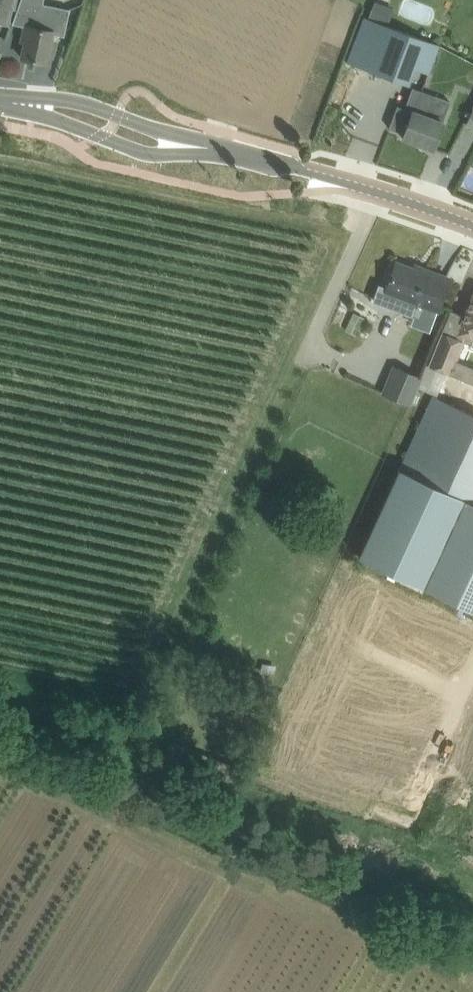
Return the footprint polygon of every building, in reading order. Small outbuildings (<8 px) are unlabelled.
[(9,24),(13,8),(15,9),(17,0),(0,0),(0,22),(9,24)] [(22,39),(25,40),(22,57),(47,62),(53,33),(64,35),(70,8),(43,2),(43,0),(20,0),(12,22),(25,25),(22,39)] [(370,16),(385,22),(390,7),(375,1),(370,16)] [(407,85),(413,68),(424,40),(363,17),(346,62),(374,72),(407,85)] [(424,40),(413,68),(428,74),(438,45),(424,40)] [(432,148),(433,148),(442,122),(441,121),(449,101),(419,90),(403,137),(404,137),(432,147),(432,148)] [(449,278),(435,272),(427,269),(426,273),(396,262),(387,287),(379,283),(372,299),(420,318),(425,306),(436,311),(449,278)] [(456,333),(472,341),(471,345),(472,345),(472,296),(456,333)] [(346,329),(357,334),(365,317),(354,312),(346,329)] [(442,332),(429,365),(445,371),(458,339),(454,337),(442,332)] [(411,404),(423,376),(393,364),(381,392),(411,404)] [(436,395),(432,394),(397,466),(399,467),(359,558),(472,609),(472,413),(436,395)]
